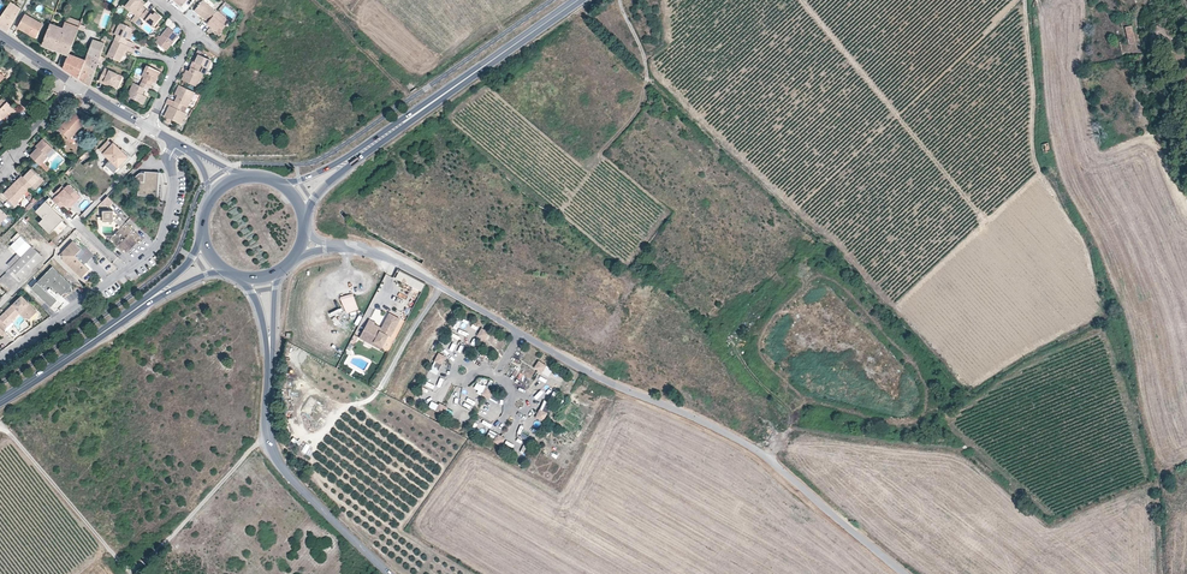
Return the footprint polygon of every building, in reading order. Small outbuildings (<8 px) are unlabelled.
[(140,18),(140,17),(146,9),(143,6),(145,4),(141,1),(140,0),(131,0),(125,6),(140,18)] [(217,12),(202,0),(194,11),(197,13),(199,15),(208,22),(217,12)] [(21,9),(11,2),(0,18),(0,26),(8,32),(21,9)] [(151,13),(146,9),(140,17),(153,27),(161,17),(155,12),(153,15),(151,13)] [(230,21),(217,11),(217,12),(208,22),(207,23),(212,28),(211,29),(219,36),(223,32),(221,31),(230,21)] [(38,34),(44,25),(25,14),(17,28),(27,33),(29,29),(38,34)] [(82,22),(67,17),(65,22),(80,27),(81,24),(82,22)] [(164,25),(174,30),(177,24),(167,19),(164,25)] [(69,54),(76,36),(77,34),(79,29),(80,27),(65,22),(63,28),(50,24),(42,45),(63,53),(59,65),(63,69),(69,54)] [(130,27),(120,22),(114,34),(117,35),(115,40),(129,47),(132,48),(134,43),(126,39),(127,38),(129,39),(132,33),(133,32),(130,27)] [(1134,36),(1132,25),(1124,27),(1127,38),(1129,38),(1130,42),(1135,41),(1134,36)] [(179,36),(168,27),(160,36),(158,40),(155,42),(166,51),(179,36)] [(38,34),(29,29),(27,33),(36,38),(38,34)] [(100,58),(105,44),(101,42),(93,39),(85,60),(69,54),(63,69),(90,87),(100,59),(100,58)] [(129,47),(115,40),(107,56),(120,62),(125,50),(127,51),(129,47)] [(211,60),(198,54),(196,59),(194,62),(193,62),(191,67),(201,72),(203,66),(207,68),(211,60)] [(161,72),(147,65),(141,77),(144,77),(142,81),(150,85),(151,86),(153,82),(155,83),(161,72)] [(201,72),(191,67),(189,71),(186,70),(181,79),(197,87),(204,73),(201,72)] [(123,76),(105,68),(99,81),(103,83),(104,81),(109,84),(114,86),(116,81),(120,83),(123,76)] [(142,81),(141,81),(140,86),(133,82),(127,96),(142,103),(145,96),(143,95),(145,89),(147,90),(148,90),(150,85),(142,81)] [(195,92),(179,85),(175,93),(178,95),(175,101),(182,104),(188,107),(195,92)] [(0,101),(0,120),(2,118),(4,119),(6,122),(12,117),(13,118),(18,112),(11,106),(12,105),(7,101),(3,97),(0,101)] [(168,98),(165,103),(170,105),(172,106),(175,101),(168,98)] [(182,104),(175,101),(172,106),(170,105),(164,116),(181,124),(186,113),(185,113),(179,110),(182,104)] [(185,113),(188,107),(182,104),(179,110),(185,113)] [(84,122),(75,113),(65,123),(64,123),(59,129),(69,138),(84,122)] [(53,148),(43,139),(37,145),(38,147),(37,148),(33,152),(30,155),(40,165),(47,172),(49,169),(48,168),(43,162),(48,157),(46,156),(53,148)] [(108,160),(101,167),(108,175),(110,173),(116,167),(117,169),(128,157),(123,152),(122,153),(107,139),(97,149),(108,160)] [(21,175),(17,180),(28,190),(32,186),(35,189),(44,180),(32,168),(23,177),(21,175)] [(157,196),(159,172),(145,171),(145,173),(139,173),(135,177),(135,182),(139,182),(138,195),(157,196)] [(18,201),(28,190),(17,180),(17,179),(8,189),(9,190),(4,195),(14,205),(18,201)] [(79,196),(67,185),(63,189),(56,196),(52,200),(56,204),(60,207),(64,203),(66,205),(72,197),(75,200),(79,196)] [(56,196),(63,189),(59,186),(53,193),(56,196)] [(107,196),(102,202),(108,207),(113,202),(107,196)] [(72,197),(66,205),(68,207),(75,200),(72,197)] [(64,220),(52,208),(56,204),(52,200),(50,198),(36,212),(44,219),(39,224),(50,234),(54,230),(52,228),(54,226),(56,228),(64,220)] [(33,205),(30,203),(26,207),(26,208),(24,210),(26,212),(33,205)] [(1,223),(8,216),(0,208),(0,224),(1,223)] [(114,210),(102,211),(103,218),(103,222),(114,221),(114,210)] [(126,222),(114,210),(114,221),(121,228),(126,222)] [(143,239),(126,222),(121,228),(114,235),(108,235),(107,237),(109,240),(123,253),(126,250),(134,241),(136,242),(136,243),(137,243),(138,243),(140,243),(143,239)] [(22,257),(32,246),(18,232),(12,239),(14,242),(10,246),(18,253),(22,257)] [(81,249),(73,241),(62,252),(62,259),(81,278),(89,269),(75,256),(81,249)] [(136,242),(134,241),(126,250),(127,251),(136,242)] [(43,257),(32,246),(22,257),(18,253),(7,264),(10,268),(22,279),(43,257)] [(72,285),(52,266),(32,288),(51,307),(57,301),(47,291),(52,287),(53,292),(57,291),(62,296),(64,294),(72,291),(71,286),(72,285)] [(0,278),(0,282),(8,290),(17,282),(9,274),(12,270),(10,268),(0,278)] [(395,279),(421,291),(425,283),(399,271),(395,279)] [(352,293),(340,298),(346,313),(358,309),(352,293)] [(21,297),(12,305),(0,317),(0,327),(1,328),(5,323),(7,326),(20,313),(20,312),(22,314),(23,312),(26,315),(29,313),(32,316),(37,312),(21,297)] [(391,337),(400,319),(389,313),(382,328),(380,331),(373,327),(374,324),(375,322),(369,319),(359,338),(365,341),(367,338),(383,346),(389,335),(391,337)] [(332,321),(339,328),(342,325),(335,318),(332,321)] [(482,328),(478,336),(485,340),(489,333),(482,328)] [(451,332),(448,336),(458,342),(461,337),(451,332)] [(353,336),(345,353),(349,354),(357,337),(353,336)] [(383,346),(367,338),(365,341),(381,349),(383,346)] [(442,365),(447,358),(439,353),(434,361),(442,365)] [(547,365),(539,360),(535,368),(543,372),(547,365)] [(547,384),(558,389),(561,383),(550,378),(547,384)] [(428,382),(426,385),(434,390),(436,386),(428,382)] [(486,387),(482,395),(490,399),(494,392),(486,387)] [(539,397),(545,390),(542,387),(536,394),(539,397)] [(310,397),(302,411),(310,415),(317,401),(310,397)] [(448,408),(440,403),(436,411),(444,416),(448,408)] [(548,413),(540,409),(536,417),(544,421),(548,413)] [(463,422),(467,412),(463,411),(459,420),(463,422)] [(490,428),(492,425),(483,420),(481,423),(490,428)] [(506,438),(498,434),(494,441),(502,446),(506,438)]
